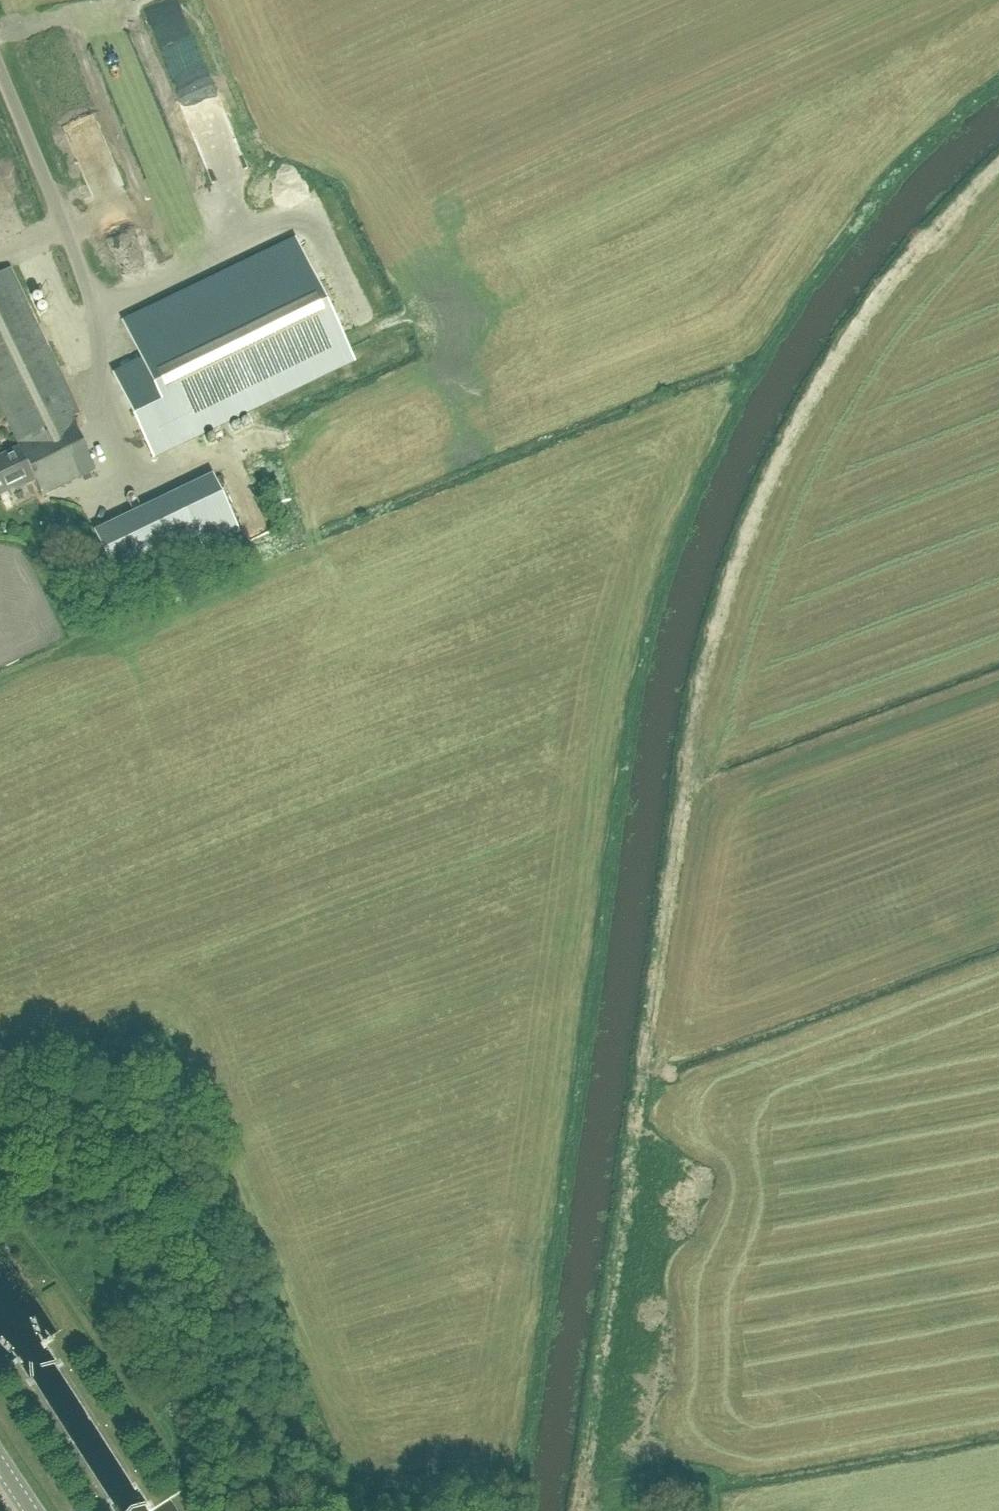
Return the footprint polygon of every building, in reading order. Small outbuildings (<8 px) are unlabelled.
[(142,362),(112,377),(149,455),(347,360),(292,243),(207,284),(124,324),(142,362)] [(10,270),(0,275),(0,402),(21,448),(0,458),(0,496),(33,480),(41,496),(95,471),(76,430),(89,424),(83,411),(78,414),(10,270)] [(56,286),(40,289),(42,299),(58,296),(56,286)] [(184,494),(98,528),(111,561),(197,527),(184,494)]
